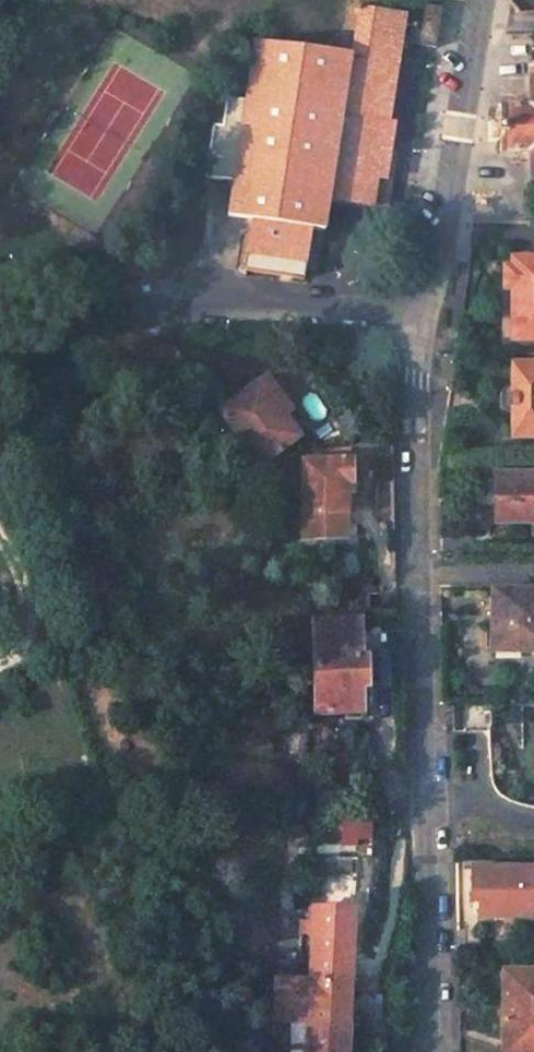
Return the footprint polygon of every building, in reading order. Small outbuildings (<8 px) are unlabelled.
[(373,208),(380,151),(390,152),(394,123),(388,122),(397,68),(405,10),(354,3),(353,10),(357,11),(351,54),(254,40),(244,99),(229,96),(225,121),(211,119),(203,173),(232,177),(226,216),(251,220),(244,270),(303,280),(311,229),(324,231),(329,201),(373,208)] [(442,8),(423,4),(420,23),(412,22),(408,42),(435,46),(442,8)] [(500,154),(526,154),(526,187),(533,187),(533,70),(527,70),(527,74),(526,106),(500,106),(500,154)] [(390,152),(380,151),(373,208),(388,210),(396,153),(390,152)] [(512,341),(533,341),(533,255),(511,255),(511,266),(503,266),(503,289),(511,290),(512,341)] [(510,436),(533,436),(533,363),(510,364),(510,387),(501,392),(501,410),(511,417),(510,436)] [(266,377),(258,383),(282,416),(290,410),(266,377)] [(258,383),(222,409),(256,458),(269,457),(298,438),(258,383)] [(352,460),(303,460),(303,500),(289,499),(289,516),(303,516),(302,538),(347,539),(347,492),(352,492),(352,460)] [(494,525),(533,524),(533,475),(493,476),(494,525)] [(492,591),(490,650),(533,652),(533,592),(492,591)] [(360,619),(314,620),(316,713),(363,713),(362,687),(367,687),(366,658),(361,658),(360,619)] [(480,901),(480,916),(529,917),(530,869),(473,868),(473,901),(480,901)] [(353,883),(314,881),(313,909),(352,911),(353,883)] [(352,911),(313,909),(310,979),(348,981),(352,911)] [(504,1051),(533,1051),(533,972),(505,971),(504,1051)] [(291,978),(291,993),(276,992),(275,1008),(289,1009),(289,1021),(294,1021),(307,1021),(306,1051),(345,1051),(348,981),(310,979),(291,978)] [(289,1009),(275,1008),(275,1020),(289,1021),(289,1009)]
